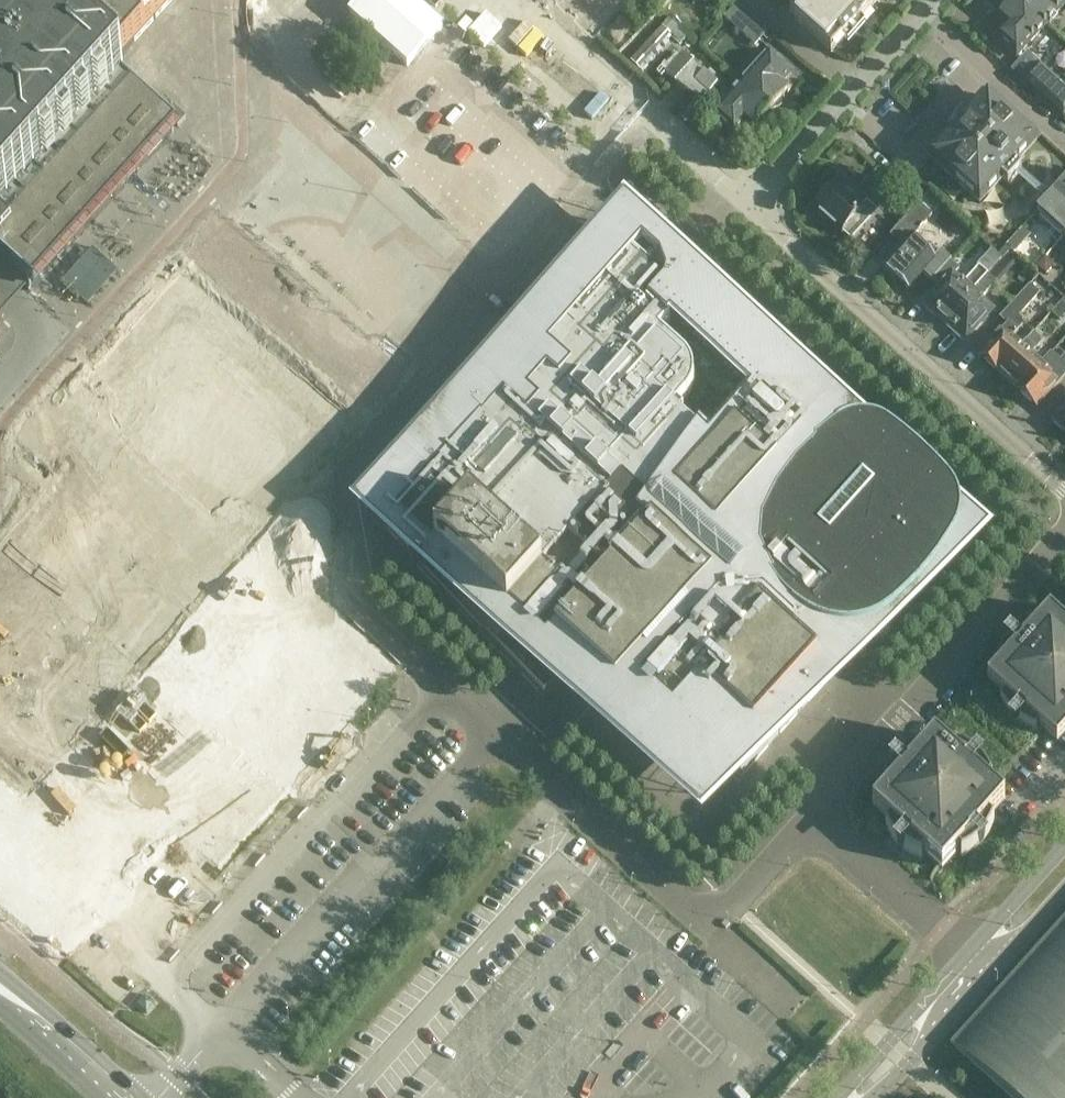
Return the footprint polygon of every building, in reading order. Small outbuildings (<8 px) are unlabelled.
[(37,0),(14,0),(0,15),(0,263),(35,294),(184,129),(111,67),(74,33),(37,0)] [(14,0),(0,0),(0,15),(14,0)] [(74,33),(111,67),(172,0),(37,0),(74,33)] [(830,53),(878,0),(812,0),(794,21),(830,53)] [(1021,0),(1014,0),(997,19),(1005,27),(996,38),(1017,57),(1047,24),(1021,0)] [(1047,24),(1064,4),(1064,0),(1021,0),(1047,24)] [(754,45),(768,31),(737,3),(724,18),(754,45)] [(669,16),(632,59),(640,66),(671,32),(681,42),(686,36),(678,29),(680,26),(669,16)] [(618,44),(630,32),(622,24),(610,36),(618,44)] [(699,104),(717,83),(683,52),(665,72),(699,104)] [(771,52),(742,83),(771,110),(774,107),(779,106),(781,104),(782,98),(791,89),(783,81),(792,71),(771,52)] [(1039,64),(1024,81),(1064,116),(1064,115),(1064,87),(1039,64)] [(752,132),(760,123),(766,121),(768,119),(769,113),(771,110),(742,83),(713,116),(734,135),(744,124),(752,132)] [(952,135),(935,154),(931,158),(980,202),(1001,178),(1008,184),(1022,169),(1015,163),(1037,139),(988,96),(967,119),(962,115),(948,131),(952,135)] [(1064,239),(1064,181),(1036,213),(1064,239)] [(883,185),(873,197),(881,204),(892,192),(883,185)] [(851,239),(874,213),(866,205),(862,210),(854,203),(855,202),(840,188),(838,190),(833,186),(814,207),(842,233),(843,232),(851,239)] [(907,290),(923,273),(931,281),(951,259),(940,250),(935,255),(915,237),(934,216),(920,203),(890,237),(899,245),(881,266),(907,290)] [(1025,249),(1040,223),(1027,215),(1012,241),(1025,249)] [(419,449),(364,510),(544,700),(584,656),(616,685),(630,669),(634,673),(741,776),(827,680),(805,660),(811,653),(831,632),(845,634),(855,633),(873,629),(889,620),(909,602),(925,584),(936,570),(958,535),(960,517),(959,506),(956,492),(947,476),(934,462),(893,433),(883,427),(868,423),(851,423),(835,428),(822,438),(814,446),(808,441),(802,435),(836,398),(694,270),(683,282),(621,225),(503,356),(429,438),(428,436),(423,442),(417,448),(419,449)] [(953,274),(935,293),(924,306),(935,316),(937,313),(946,321),(988,275),(980,267),(971,277),(975,280),(970,284),(967,281),(964,285),(953,274)] [(988,275),(946,321),(955,329),(953,332),(964,342),(992,310),(981,300),(984,296),(981,293),(984,289),(988,292),(996,283),(988,275)] [(0,548),(0,768),(19,785),(344,423),(180,277),(97,369),(132,400),(0,548)] [(981,356),(999,373),(1035,334),(1034,332),(1022,346),(1012,337),(1026,323),(1019,316),(1040,293),(1029,284),(999,317),(1009,326),(981,356)] [(1035,334),(999,373),(1017,389),(1041,363),(1030,354),(1033,350),(1030,347),(1034,344),(1038,348),(1044,341),(1035,334)] [(1017,389),(1036,406),(1064,373),(1064,358),(1051,373),(1041,363),(1017,389)] [(1053,421),(1063,431),(1064,429),(1064,408),(1053,421)] [(1009,640),(1003,649),(1001,654),(999,659),(1000,659),(1000,658),(1006,663),(992,679),(1008,693),(1002,699),(1002,698),(1001,699),(1003,703),(1010,712),(1016,719),(1023,725),(1032,729),(1036,731),(1037,730),(1036,730),(1041,724),(1045,727),(1044,728),(1045,729),(1052,723),(1062,732),(1064,728),(1064,626),(1051,613),(1037,629),(1031,624),(1032,623),(1032,622),(1027,625),(1018,631),(1011,637),(1009,640)] [(51,849),(88,878),(150,799),(72,738),(12,813),(41,836),(26,855),(38,865),(51,849)] [(927,853),(935,861),(939,864),(935,871),(930,881),(931,881),(935,874),(951,846),(962,856),(961,856),(961,857),(966,855),(971,852),(982,842),(987,835),(992,826),(994,820),(993,820),(993,821),(987,816),(996,806),(985,797),(991,789),(990,789),(989,789),(986,786),(991,780),(991,781),(992,781),(991,779),(987,772),(978,761),(971,756),(961,751),(956,749),(956,750),(957,750),(951,756),(936,742),(922,757),(916,752),(917,752),(916,751),(912,753),(903,759),(896,765),(891,773),(885,782),(883,787),(884,788),(885,787),(891,792),(877,808),(892,822),(887,828),(886,827),(885,827),(888,832),(891,837),(899,846),(907,853),(917,858),(922,860),(922,859),(921,859),(927,853)] [(1008,1097),(1064,1097),(1064,915),(949,1045),(1008,1097)]
